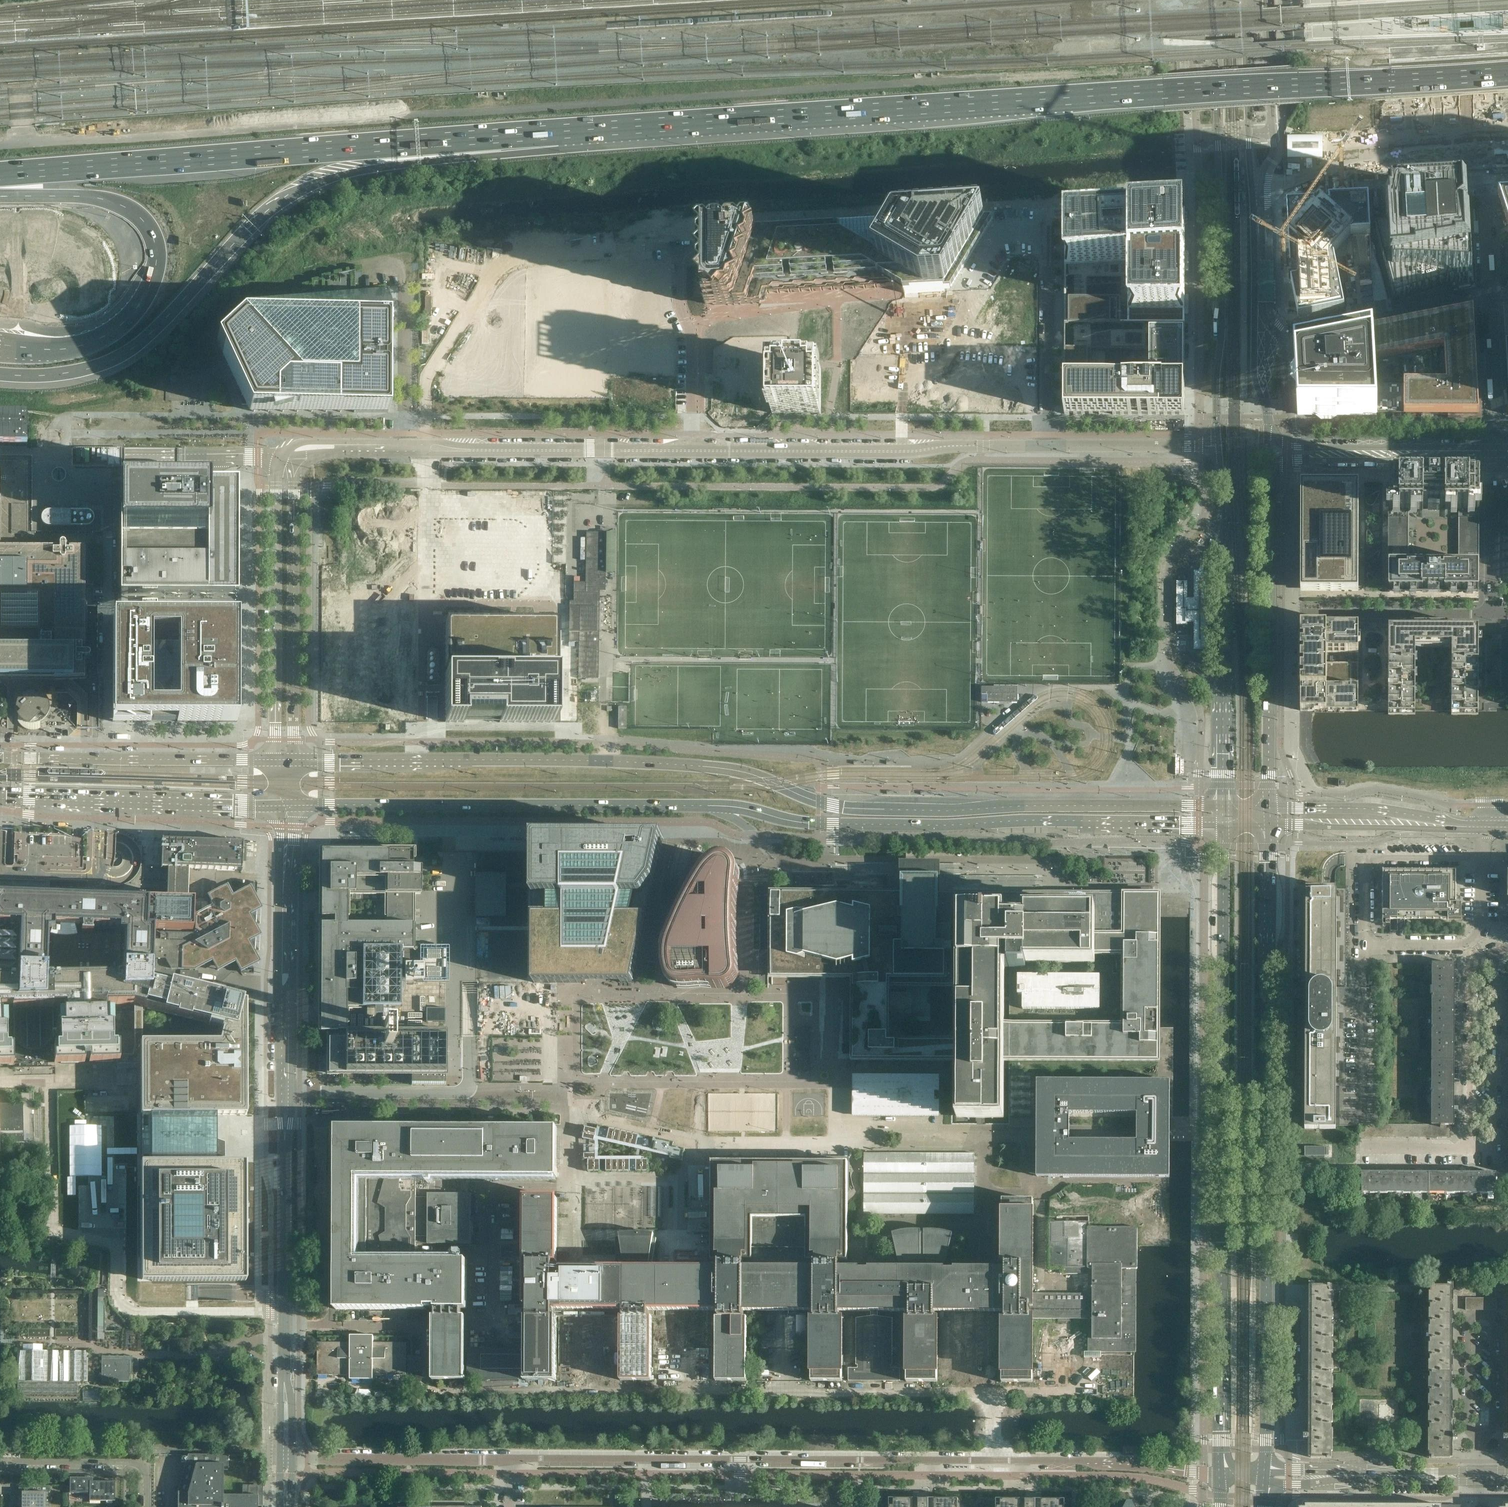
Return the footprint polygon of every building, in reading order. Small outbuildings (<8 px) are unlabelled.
[(1497,193),(1507,226),(1507,192),(1497,193)] [(1471,285),(1468,225),(1466,195),(1385,199),(1386,228),(1375,228),(1386,270),(1388,269),(1389,283),(1394,301),(1448,284),(1471,285)] [(1331,200),(1286,202),(1289,262),(1297,261),(1298,266),(1290,267),(1299,322),(1374,304),(1370,197),(1339,199),(1335,203),(1331,200)] [(1065,217),(1065,325),(1081,325),(1185,325),(1185,320),(1185,315),(1185,311),(1185,301),(1185,296),(1185,286),(1185,282),(1185,272),(1185,268),(1185,257),(1185,253),(1185,243),(1185,239),(1185,229),(1185,224),(1185,214),(1185,210),(1181,211),(1171,211),(1166,211),(1156,212),(1152,212),(1142,213),(1138,213),(1127,213),(1123,214),(1113,214),(1109,215),(1099,215),(1095,215),(1084,216),(1080,216),(1070,217),(1065,217)] [(988,221),(715,236),(714,306),(761,303),(762,300),(766,300),(768,294),(887,288),(888,286),(891,286),(904,294),(947,291),(988,221)] [(389,296),(389,287),(356,294),(356,271),(327,277),(245,318),(219,341),(252,409),(389,411),(389,296)] [(611,278),(611,339),(637,339),(637,278),(611,278)] [(1473,311),(1456,315),(1372,331),(1372,345),(1373,362),(1375,385),(1376,415),(1404,415),(1478,415),(1476,381),(1475,371),(1476,371),(1476,370),(1475,370),(1475,360),(1473,311)] [(1081,325),(1065,325),(1065,337),(1065,351),(1065,414),(1093,415),(1100,415),(1113,415),(1184,415),(1185,337),(1185,325),(1081,325)] [(1372,345),(1372,331),(1294,346),(1295,360),(1298,415),(1376,415),(1375,385),(1373,362),(1372,345)] [(612,359),(617,359),(617,356),(621,357),(621,352),(624,352),(624,344),(612,343),(612,359)] [(821,368),(772,368),(772,414),(821,414),(821,368)] [(27,414),(0,414),(0,444),(27,444),(27,414)] [(84,679),(84,663),(81,663),(81,660),(87,660),(88,659),(89,657),(89,655),(88,654),(87,653),(81,653),(81,650),(84,650),(85,563),(85,548),(69,548),(69,551),(65,551),(65,545),(65,543),(63,542),(61,542),(60,543),(59,545),(59,551),(56,551),(56,547),(27,547),(27,461),(0,461),(0,679),(84,679)] [(237,479),(116,479),(116,593),(237,593),(237,479)] [(1479,565),(1479,557),(1479,549),(1479,541),(1479,533),(1479,532),(1479,525),(1479,524),(1479,517),(1479,516),(1479,512),(1479,511),(1479,510),(1479,509),(1479,502),(1479,495),(1479,494),(1479,487),(1479,486),(1479,485),(1479,484),(1479,483),(1477,483),(1474,483),(1473,483),(1466,483),(1459,483),(1458,483),(1451,483),(1450,483),(1447,483),(1446,483),(1445,483),(1445,484),(1442,484),(1439,484),(1439,483),(1438,483),(1438,484),(1436,484),(1436,483),(1436,484),(1434,484),(1434,483),(1433,483),(1433,484),(1431,484),(1431,483),(1431,484),(1429,484),(1429,483),(1428,483),(1428,484),(1422,484),(1422,483),(1421,483),(1420,483),(1417,483),(1416,483),(1411,483),(1409,483),(1408,483),(1405,483),(1402,483),(1401,483),(1394,483),(1393,483),(1390,483),(1389,483),(1389,484),(1388,484),(1388,485),(1389,485),(1389,486),(1388,486),(1388,487),(1389,487),(1389,490),(1389,494),(1388,494),(1389,494),(1389,501),(1388,501),(1388,502),(1389,502),(1389,509),(1388,509),(1388,510),(1389,510),(1389,511),(1388,511),(1388,512),(1389,512),(1388,516),(1388,517),(1389,517),(1388,524),(1388,525),(1388,532),(1388,533),(1388,540),(1388,541),(1388,548),(1388,549),(1388,556),(1388,557),(1388,565),(1388,567),(1388,574),(1388,581),(1388,588),(1388,589),(1388,590),(1388,591),(1389,591),(1389,592),(1390,592),(1390,591),(1393,591),(1393,592),(1394,592),(1394,591),(1401,591),(1401,592),(1401,591),(1408,591),(1408,592),(1409,592),(1409,591),(1416,591),(1416,592),(1417,592),(1417,591),(1422,591),(1422,592),(1422,591),(1423,591),(1427,591),(1428,591),(1428,592),(1428,591),(1433,591),(1439,591),(1439,592),(1439,591),(1444,591),(1444,592),(1445,592),(1445,591),(1450,591),(1450,592),(1451,592),(1451,591),(1458,591),(1458,592),(1458,591),(1465,591),(1465,592),(1466,592),(1466,591),(1473,591),(1473,592),(1474,592),(1474,591),(1477,591),(1477,592),(1478,592),(1478,591),(1479,591),(1479,590),(1478,590),(1478,589),(1479,589),(1479,588),(1478,588),(1478,582),(1479,582),(1479,581),(1478,581),(1478,575),(1479,575),(1479,574),(1478,574),(1478,567),(1479,567),(1478,567),(1478,565),(1479,565)] [(1360,486),(1334,486),(1306,486),(1306,495),(1306,590),(1360,590),(1360,486)] [(544,494),(544,505),(553,505),(554,494),(544,494)] [(74,509),(44,508),(44,524),(74,524),(74,509)] [(1180,521),(1175,517),(1172,521),(1177,526),(1180,521)] [(554,535),(553,519),(542,520),(542,535),(554,535)] [(596,632),(597,602),(599,602),(599,601),(597,601),(597,591),(605,591),(605,573),(614,573),(615,573),(615,533),(614,533),(586,532),(586,606),(569,606),(568,642),(578,642),(578,678),(598,679),(598,673),(596,673),(596,642),(599,643),(599,637),(593,637),(593,632),(596,632)] [(542,556),(553,557),(554,540),(542,540),(542,556)] [(1208,650),(1208,572),(1194,572),(1194,599),(1186,599),(1186,623),(1194,623),(1194,650),(1208,650)] [(1187,582),(1177,582),(1177,625),(1187,625),(1187,582)] [(157,601),(141,600),(141,613),(157,613),(157,607),(157,601)] [(443,620),(442,720),(553,721),(553,620),(443,620)] [(237,622),(116,622),(116,722),(237,722),(237,622)] [(1358,653),(1358,627),(1325,627),(1321,627),(1320,627),(1313,627),(1300,627),(1300,629),(1301,629),(1301,639),(1300,639),(1300,641),(1301,641),(1301,643),(1302,643),(1302,648),(1301,648),(1301,651),(1300,651),(1300,653),(1301,653),(1301,663),(1300,663),(1300,665),(1301,665),(1301,667),(1302,667),(1302,672),(1301,672),(1301,675),(1300,675),(1300,677),(1301,677),(1301,687),(1300,687),(1300,689),(1301,689),(1301,699),(1300,699),(1300,701),(1301,701),(1301,709),(1300,709),(1300,711),(1314,711),(1344,711),(1358,711),(1358,710),(1358,709),(1358,699),(1358,697),(1358,687),(1358,685),(1358,677),(1358,675),(1358,665),(1358,663),(1358,653)] [(1411,687),(1411,644),(1419,644),(1420,644),(1431,644),(1432,644),(1456,644),(1456,687),(1451,687),(1451,694),(1451,699),(1451,710),(1451,711),(1478,711),(1478,704),(1478,703),(1478,700),(1478,697),(1478,695),(1478,690),(1478,689),(1478,688),(1478,675),(1478,674),(1478,673),(1478,660),(1478,659),(1478,658),(1478,649),(1478,645),(1478,644),(1478,643),(1478,639),(1478,637),(1478,634),(1478,628),(1473,628),(1463,628),(1441,627),(1440,627),(1436,627),(1432,627),(1420,627),(1416,627),(1414,627),(1410,627),(1406,627),(1405,627),(1404,627),(1398,627),(1396,627),(1388,627),(1388,629),(1388,642),(1388,644),(1388,650),(1388,657),(1388,659),(1388,672),(1388,710),(1388,711),(1415,711),(1415,710),(1415,696),(1415,692),(1415,687),(1411,687)] [(1024,687),(987,685),(986,700),(1023,702),(1024,687)] [(49,710),(49,709),(49,707),(49,706),(49,704),(49,702),(49,701),(48,700),(48,699),(47,697),(46,696),(45,695),(44,694),(42,693),(41,692),(39,691),(37,690),(35,690),(34,690),(32,690),(30,690),(29,690),(27,691),(25,692),(23,693),(22,694),(21,694),(20,695),(20,696),(17,696),(17,700),(17,701),(16,703),(16,704),(16,706),(16,707),(16,708),(16,709),(16,710),(16,711),(17,712),(17,713),(18,714),(18,721),(18,722),(19,723),(20,725),(22,726),(24,728),(26,729),(28,729),(30,730),(32,730),(34,730),(35,730),(37,730),(38,729),(39,729),(41,728),(41,721),(42,720),(44,719),(45,719),(45,718),(47,716),(48,714),(48,713),(49,712),(49,710)] [(620,706),(620,727),(628,727),(628,705),(620,706)] [(536,891),(534,891),(534,983),(559,983),(586,983),(586,975),(593,975),(596,975),(596,974),(597,974),(598,974),(599,974),(600,974),(600,975),(603,975),(620,983),(621,983),(622,983),(629,983),(631,983),(632,983),(633,981),(655,875),(656,874),(663,838),(617,837),(608,837),(607,837),(607,838),(601,840),(599,840),(593,842),(592,842),(589,843),(589,846),(589,847),(568,847),(568,841),(568,839),(568,837),(565,837),(535,837),(535,852),(535,879),(536,879),(536,888),(536,891)] [(106,1012),(106,1005),(133,1004),(141,1006),(222,1025),(236,1029),(243,999),(183,985),(153,978),(154,963),(153,963),(153,940),(154,928),(192,930),(192,928),(190,928),(191,903),(193,904),(193,902),(188,902),(189,869),(241,871),(242,871),(243,842),(242,842),(242,843),(163,840),(163,839),(162,839),(161,869),(162,869),(162,868),(168,868),(167,901),(40,896),(40,895),(40,894),(39,893),(38,892),(37,892),(37,891),(35,891),(34,891),(33,892),(32,893),(31,893),(31,894),(31,895),(30,896),(0,895),(0,923),(2,923),(21,924),(20,931),(14,931),(13,963),(19,964),(18,964),(18,977),(0,977),(0,1064),(14,1064),(14,1068),(55,1067),(54,1063),(85,1062),(85,1059),(89,1059),(89,1062),(120,1062),(119,1054),(119,1044),(113,1044),(113,1025),(108,1025),(108,1012),(106,1012)] [(383,1023),(383,1030),(382,1030),(382,1007),(400,1007),(400,980),(446,980),(446,949),(417,949),(417,952),(416,952),(413,952),(412,952),(412,951),(412,950),(412,924),(412,916),(412,899),(412,893),(420,893),(420,867),(418,867),(417,867),(412,867),(412,864),(412,850),(408,850),(330,850),(321,850),(321,875),(321,877),(321,881),(321,892),(321,910),(321,917),(334,917),(334,924),(329,924),(321,924),(320,1030),(320,1031),(328,1031),(328,1043),(328,1073),(411,1073),(411,1085),(415,1085),(445,1085),(445,1030),(391,1030),(392,1023),(383,1023)] [(736,918),(736,911),(737,905),(737,901),(738,891),(739,885),(739,881),(740,881),(740,876),(740,874),(740,872),(740,871),(739,869),(739,868),(738,867),(738,866),(737,865),(736,863),(734,862),(732,861),(731,860),(730,860),(728,859),(726,859),(724,858),(722,858),(721,859),(719,859),(717,860),(715,860),(714,862),(709,866),(707,868),(706,870),(705,871),(700,878),(697,882),(693,889),(685,903),(682,907),(680,911),(679,913),(677,918),(672,929),(670,933),(668,937),(668,938),(667,940),(666,941),(666,944),(665,946),(664,949),(664,952),(664,954),(663,957),(663,959),(663,961),(663,963),(664,966),(664,968),(664,971),(665,972),(665,974),(666,977),(666,978),(667,979),(668,980),(668,981),(670,983),(671,984),(672,984),(673,985),(674,986),(676,986),(677,987),(678,987),(680,987),(683,988),(687,988),(689,988),(691,988),(696,987),(697,987),(698,987),(701,987),(704,987),(707,987),(708,987),(712,988),(715,988),(718,988),(720,988),(723,988),(725,988),(726,987),(728,987),(729,986),(730,986),(731,985),(732,985),(733,984),(734,983),(735,982),(736,980),(737,979),(737,977),(738,976),(738,975),(738,973),(739,971),(738,964),(737,956),(737,952),(736,945),(736,938),(736,931),(736,925),(736,918)] [(1456,903),(1456,893),(1456,870),(1382,869),(1382,920),(1383,920),(1383,926),(1390,926),(1390,920),(1448,920),(1448,919),(1461,919),(1461,903),(1456,903)] [(959,1116),(1002,1117),(1002,1059),(1108,1060),(1123,1060),(1158,1060),(1158,1031),(1158,911),(1158,895),(1149,895),(1128,895),(1092,894),(977,894),(939,893),(939,875),(936,875),(936,877),(919,877),(904,877),(904,875),(901,875),(901,893),(863,893),(863,885),(854,885),(846,885),(845,893),(805,893),(785,892),(772,892),(771,976),(819,977),(842,977),(853,977),(853,1059),(920,1059),(959,1059),(959,1116)] [(262,934),(256,923),(251,914),(263,908),(250,885),(238,891),(239,891),(233,894),(227,885),(207,896),(202,898),(202,897),(196,901),(195,931),(194,932),(194,933),(193,933),(192,934),(161,932),(160,940),(153,940),(153,963),(154,963),(153,978),(183,985),(183,969),(195,970),(212,961),(217,971),(235,962),(240,972),(261,961),(250,941),(262,934)] [(477,888),(476,917),(507,918),(507,888),(477,888)] [(1336,1085),(1337,889),(1306,888),(1306,894),(1302,894),(1301,982),(1305,982),(1305,1129),(1336,1129),(1336,1126),(1359,1126),(1359,1124),(1366,1124),(1372,1125),(1378,1125),(1379,1125),(1379,1112),(1380,1086),(1336,1085)] [(18,977),(18,964),(19,964),(13,963),(14,931),(20,931),(21,924),(2,923),(0,923),(0,977),(18,977)] [(1459,983),(1459,978),(1454,978),(1454,964),(1432,964),(1432,996),(1454,996),(1454,983),(1459,983)] [(1459,1015),(1459,1010),(1454,1010),(1454,996),(1432,996),(1432,1028),(1454,1028),(1454,1015),(1459,1015)] [(245,1113),(245,1000),(243,999),(236,1029),(222,1025),(218,1038),(141,1038),(141,1061),(141,1113),(151,1113),(217,1113),(245,1113)] [(119,1054),(120,1062),(141,1061),(141,1038),(141,1006),(133,1004),(134,1045),(132,1054),(119,1054)] [(445,1009),(426,1009),(426,1023),(445,1023),(445,1009)] [(1458,1047),(1458,1042),(1454,1042),(1454,1028),(1432,1028),(1432,1061),(1454,1061),(1454,1047),(1458,1047)] [(665,1030),(618,1030),(618,1075),(665,1075),(665,1030)] [(1458,1080),(1458,1074),(1454,1074),(1454,1061),(1432,1061),(1432,1093),(1454,1093),(1454,1080),(1458,1080)] [(935,1095),(935,1091),(939,1091),(940,1075),(853,1075),(853,1098),(853,1116),(939,1116),(939,1100),(935,1100),(935,1095)] [(1169,1178),(1170,1140),(1170,1131),(1170,1081),(1164,1080),(1158,1080),(1152,1080),(1037,1080),(1037,1113),(1036,1130),(1037,1138),(1036,1177),(1052,1177),(1169,1178)] [(1458,1112),(1458,1106),(1454,1106),(1454,1093),(1432,1093),(1432,1125),(1449,1126),(1454,1126),(1454,1112),(1458,1112)] [(82,1096),(61,1096),(62,1179),(83,1179),(82,1096)] [(1,1152),(0,1140),(22,1139),(22,1102),(0,1103),(0,1097),(0,1152),(1,1152)] [(799,1117),(800,1104),(768,1102),(768,1115),(799,1117)] [(217,1113),(151,1113),(151,1163),(217,1163),(217,1138),(217,1113)] [(471,1216),(471,1193),(428,1193),(428,1197),(416,1197),(416,1186),(416,1177),(417,1177),(427,1177),(557,1178),(557,1177),(557,1169),(557,1129),(557,1128),(506,1128),(506,1132),(506,1133),(497,1133),(497,1132),(497,1128),(367,1127),(371,1126),(375,1124),(373,1121),(374,1120),(374,1119),(375,1119),(375,1118),(375,1117),(374,1117),(374,1116),(374,1115),(373,1115),(372,1115),(372,1114),(371,1114),(370,1114),(370,1115),(369,1114),(367,1115),(365,1116),(362,1116),(360,1116),(357,1115),(355,1114),(354,1115),(354,1114),(353,1114),(352,1114),(351,1115),(350,1115),(350,1116),(349,1116),(349,1117),(349,1118),(349,1119),(350,1119),(350,1120),(350,1121),(349,1121),(349,1122),(349,1123),(349,1124),(353,1126),(357,1127),(355,1127),(337,1127),(337,1131),(336,1148),(340,1148),(340,1158),(336,1158),(336,1181),(336,1188),(329,1188),(328,1188),(327,1254),(329,1254),(336,1254),(336,1261),(336,1278),(340,1278),(340,1288),(336,1288),(336,1309),(427,1310),(427,1307),(436,1307),(436,1315),(436,1316),(462,1316),(462,1315),(462,1309),(467,1309),(467,1260),(416,1260),(416,1252),(416,1244),(422,1244),(422,1236),(428,1236),(428,1244),(430,1244),(471,1244),(471,1221),(471,1216)] [(643,1147),(646,1135),(598,1124),(597,1129),(585,1126),(583,1138),(594,1140),(595,1136),(643,1147)] [(1449,1137),(1449,1126),(1432,1125),(1426,1125),(1426,1137),(1449,1137)] [(650,1136),(647,1148),(670,1154),(669,1158),(683,1161),(685,1148),(673,1145),(674,1141),(650,1136)] [(596,1158),(596,1147),(584,1146),(584,1159),(588,1159),(588,1172),(600,1172),(600,1158),(596,1158)] [(1325,1156),(1325,1147),(1305,1147),(1305,1156),(1325,1156)] [(974,1214),(975,1166),(975,1154),(870,1153),(864,1153),(863,1214),(974,1214)] [(1033,1283),(1033,1216),(1033,1200),(1020,1200),(1018,1200),(1002,1200),(1002,1264),(1005,1264),(1005,1270),(998,1270),(990,1270),(966,1270),(954,1270),(944,1270),(945,1266),(949,1266),(955,1239),(951,1238),(952,1234),(951,1233),(950,1233),(948,1232),(947,1232),(945,1232),(944,1231),(942,1231),(941,1231),(939,1231),(938,1231),(936,1231),(935,1231),(933,1230),(932,1230),(930,1230),(929,1231),(927,1231),(926,1231),(924,1231),(924,1234),(921,1234),(921,1231),(919,1231),(918,1231),(916,1230),(915,1230),(913,1230),(912,1230),(910,1230),(909,1230),(907,1231),(906,1231),(904,1231),(903,1231),(901,1231),(900,1232),(898,1232),(897,1232),(895,1233),(894,1233),(892,1233),(893,1238),(890,1238),(896,1266),(900,1266),(900,1269),(890,1269),(879,1269),(857,1269),(848,1269),(839,1269),(839,1263),(845,1263),(845,1261),(847,1261),(848,1197),(848,1162),(845,1162),(845,1160),(714,1159),(714,1161),(711,1161),(711,1205),(711,1260),(714,1260),(714,1262),(719,1262),(719,1269),(705,1269),(648,1268),(648,1265),(652,1266),(657,1238),(653,1238),(654,1234),(652,1234),(650,1233),(648,1233),(646,1233),(645,1233),(643,1233),(641,1233),(639,1232),(637,1232),(636,1232),(634,1232),(632,1232),(630,1233),(628,1233),(626,1233),(625,1233),(623,1233),(621,1233),(619,1234),(620,1238),(616,1238),(620,1265),(624,1265),(625,1268),(568,1269),(553,1268),(553,1262),(557,1262),(557,1198),(526,1198),(525,1305),(528,1305),(528,1313),(525,1313),(525,1322),(525,1352),(523,1352),(519,1352),(519,1349),(467,1349),(467,1378),(467,1379),(519,1379),(519,1377),(525,1377),(525,1380),(526,1380),(538,1380),(541,1380),(556,1380),(556,1377),(556,1316),(559,1316),(620,1316),(620,1380),(633,1380),(636,1380),(651,1380),(651,1374),(652,1317),(648,1317),(649,1310),(719,1310),(719,1317),(716,1317),(716,1348),(716,1381),(729,1381),(731,1381),(747,1381),(747,1317),(744,1317),(744,1310),(764,1310),(764,1325),(775,1325),(775,1310),(784,1311),(814,1311),(814,1317),(811,1317),(811,1381),(824,1381),(828,1381),(842,1381),(842,1317),(839,1317),(839,1311),(871,1311),(871,1316),(856,1318),(856,1365),(858,1365),(858,1368),(848,1368),(848,1381),(900,1381),(900,1368),(891,1368),(891,1365),(893,1365),(893,1318),(878,1316),(878,1313),(878,1311),(910,1311),(910,1318),(907,1318),(906,1381),(906,1382),(919,1382),(922,1382),(932,1382),(937,1382),(938,1318),(934,1318),(934,1311),(940,1311),(944,1311),(1005,1311),(1005,1318),(1002,1318),(1001,1382),(1015,1382),(1017,1382),(1032,1382),(1033,1319),(1058,1319),(1071,1319),(1088,1319),(1088,1352),(1136,1352),(1136,1269),(1137,1269),(1137,1253),(1137,1229),(1136,1229),(1136,1228),(1088,1227),(1088,1228),(1087,1228),(1087,1229),(1085,1229),(1085,1227),(1068,1227),(1068,1268),(1078,1268),(1078,1274),(1088,1274),(1088,1275),(1088,1294),(1083,1294),(1033,1294),(1033,1283)] [(648,1159),(606,1159),(606,1172),(648,1172),(648,1159)] [(151,1163),(141,1163),(141,1281),(245,1281),(245,1163),(217,1163),(151,1163)] [(1395,1193),(1395,1173),(1381,1173),(1381,1168),(1376,1168),(1376,1173),(1362,1173),(1362,1193),(1395,1193)] [(1429,1193),(1429,1173),(1415,1173),(1415,1168),(1409,1168),(1409,1173),(1395,1173),(1395,1193),(1429,1193)] [(1462,1193),(1462,1173),(1448,1173),(1448,1169),(1443,1169),(1443,1173),(1429,1173),(1429,1193),(1462,1193)] [(1496,1193),(1496,1180),(1496,1173),(1481,1173),(1481,1169),(1476,1169),(1476,1173),(1462,1173),(1462,1193),(1496,1193)] [(1331,1450),(1332,1371),(1332,1289),(1332,1285),(1312,1285),(1311,1285),(1311,1289),(1311,1433),(1308,1433),(1308,1434),(1303,1434),(1303,1438),(1308,1438),(1308,1439),(1308,1441),(1308,1444),(1311,1447),(1311,1458),(1331,1458),(1331,1450)] [(1450,1434),(1450,1367),(1450,1290),(1450,1286),(1430,1286),(1430,1290),(1429,1458),(1450,1458),(1450,1447),(1452,1445),(1453,1442),(1452,1439),(1453,1439),(1457,1439),(1457,1435),(1453,1435),(1452,1435),(1452,1434),(1450,1434)] [(465,1376),(465,1315),(462,1315),(462,1316),(436,1316),(436,1315),(432,1315),(432,1331),(432,1376),(432,1380),(436,1380),(447,1380),(465,1380),(465,1378),(465,1376)] [(406,1375),(406,1343),(373,1342),(373,1335),(350,1335),(350,1342),(318,1342),(317,1375),(350,1375),(350,1379),(373,1379),(373,1375),(406,1375)] [(709,1381),(709,1348),(658,1348),(658,1380),(709,1381)] [(87,1382),(88,1351),(58,1351),(18,1351),(17,1381),(18,1381),(78,1382),(87,1382)] [(409,1355),(409,1371),(421,1371),(421,1354),(409,1355)] [(129,1382),(129,1369),(129,1360),(102,1360),(101,1382),(129,1382)] [(78,1395),(78,1385),(78,1382),(18,1381),(18,1395),(78,1395)] [(99,1400),(99,1388),(83,1388),(83,1400),(99,1400)] [(1122,1455),(1134,1455),(1134,1446),(1122,1446),(1122,1455)] [(258,1495),(252,1495),(252,1490),(242,1490),(242,1495),(222,1495),(223,1470),(228,1470),(228,1459),(229,1459),(229,1457),(228,1457),(228,1455),(188,1455),(178,1492),(178,1506),(258,1506),(258,1495)] [(115,1501),(115,1482),(87,1481),(87,1475),(80,1475),(80,1478),(69,1478),(69,1493),(89,1493),(89,1501),(115,1501)] [(44,1492),(50,1492),(50,1486),(30,1486),(30,1492),(22,1492),(22,1506),(44,1506),(44,1492)] [(958,1499),(889,1498),(889,1506),(958,1506),(958,1499)] [(996,1506),(1065,1506),(1065,1499),(996,1499),(996,1506)]
